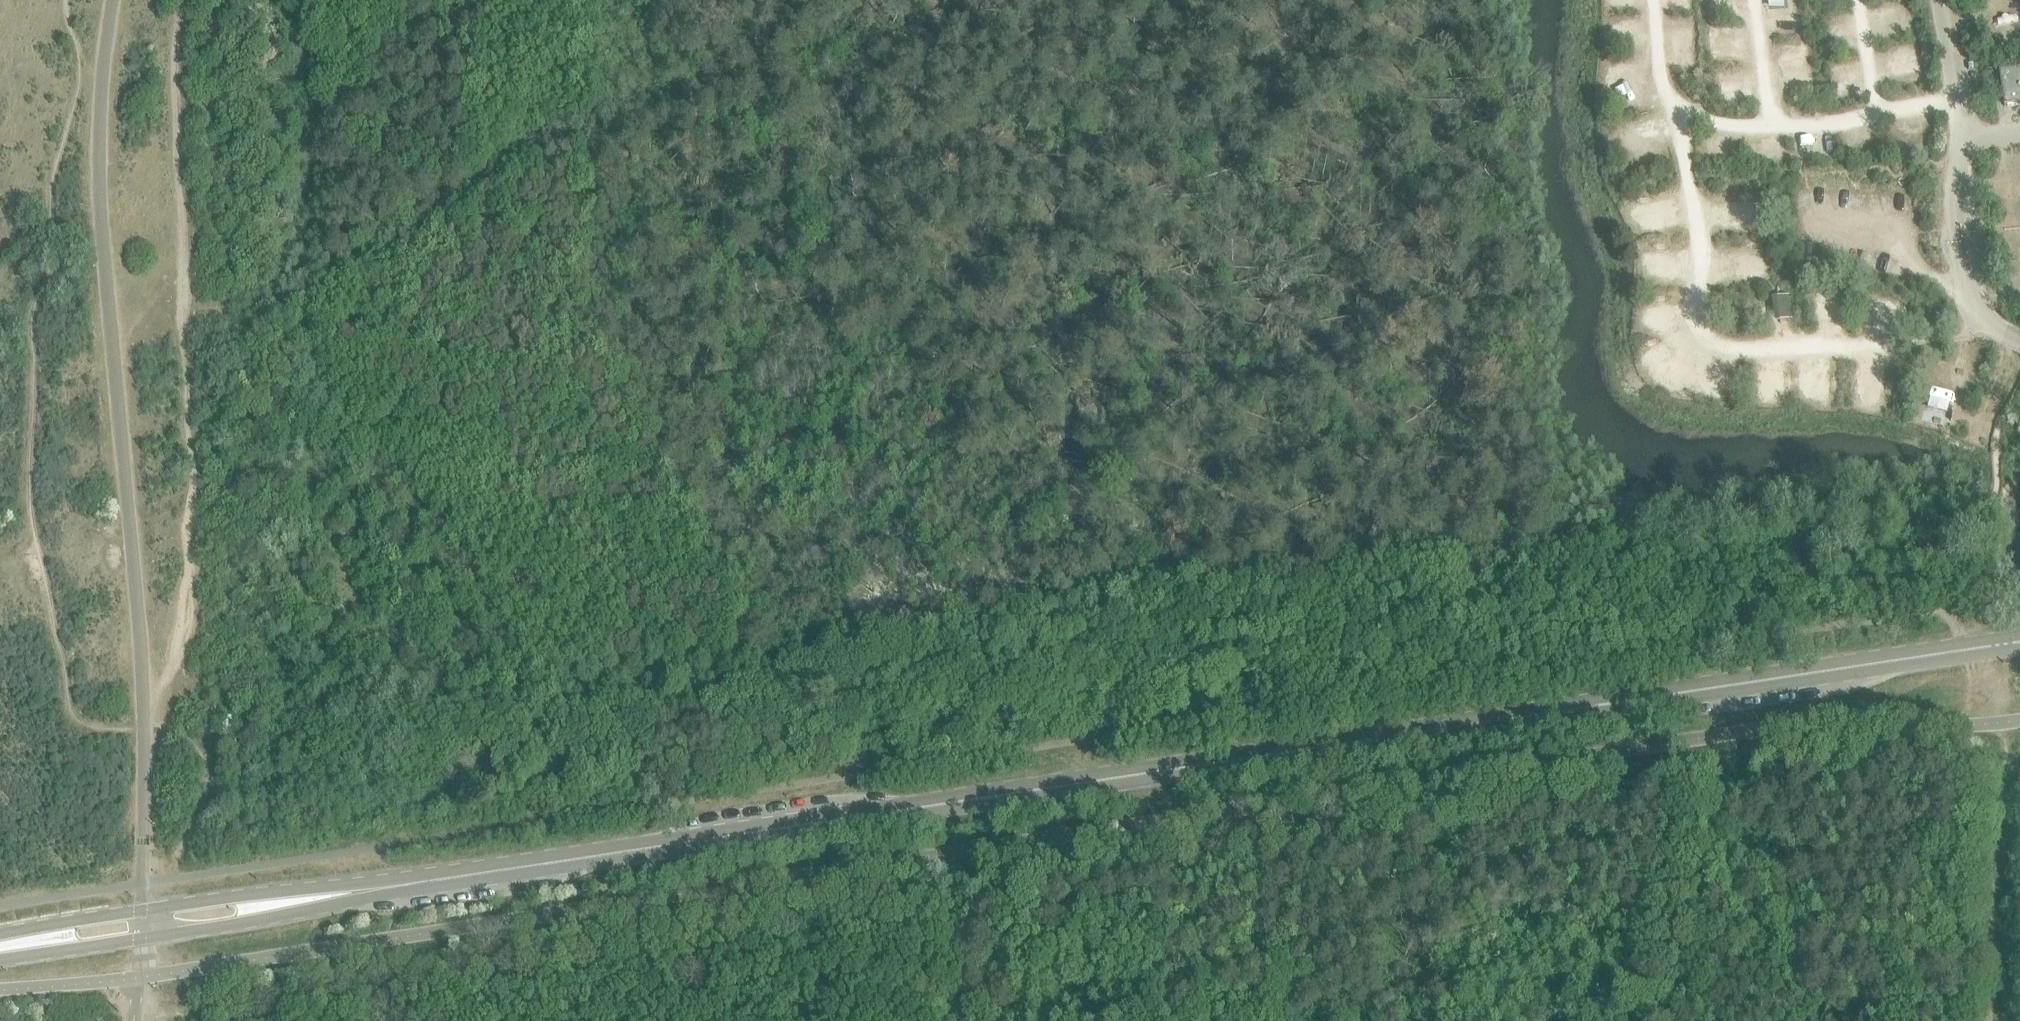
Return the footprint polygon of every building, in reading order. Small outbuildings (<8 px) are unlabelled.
[(1999,69),(2004,104),(2019,102),(2019,66),(1999,69)]
